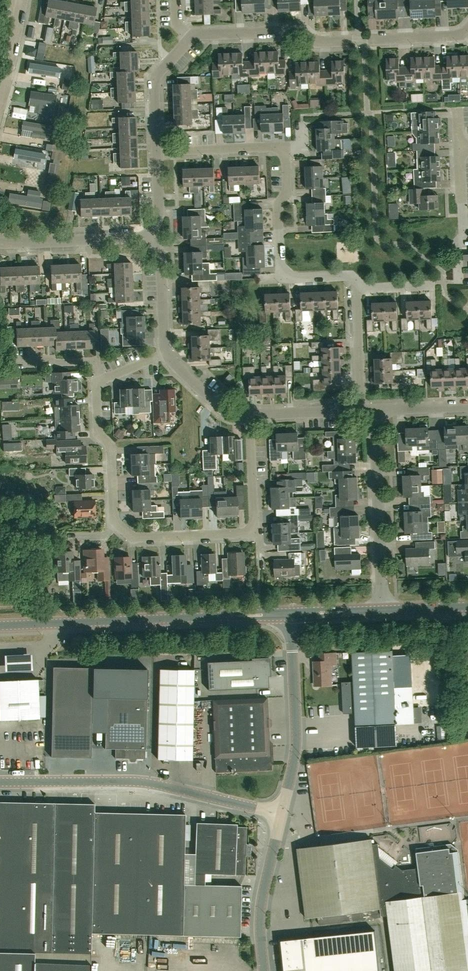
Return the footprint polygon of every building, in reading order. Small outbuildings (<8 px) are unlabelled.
[(58,1),(55,0),(48,0),(47,8),(40,7),(38,23),(48,25),(50,17),(55,18),(53,25),(54,26),(58,1)] [(243,13),(254,13),(254,0),(243,0),(243,13)] [(265,12),(265,0),(254,0),(254,13),(265,12)] [(279,12),(290,11),(290,0),(279,0),(279,12)] [(290,11),(301,11),(301,0),(290,0),(290,11)] [(309,6),(315,5),(315,16),(328,16),(327,0),(308,0),(309,6)] [(341,15),(340,4),(347,4),(347,0),(327,0),(328,16),(341,15)] [(387,0),(369,0),(369,8),(376,8),(377,19),(388,19),(387,0)] [(399,18),(398,7),(405,7),(405,5),(405,0),(392,0),(387,0),(388,19),(399,18)] [(417,0),(405,0),(405,5),(411,5),(412,18),(424,17),(423,1),(417,1),(417,0)] [(436,17),(435,4),(441,3),(441,0),(429,0),(423,1),(424,17),(436,17)] [(65,20),(68,2),(58,1),(54,26),(58,26),(59,19),(65,20)] [(73,29),(77,4),(68,2),(65,20),(69,21),(68,28),(73,29)] [(83,23),(86,6),(77,4),(73,29),(76,30),(77,30),(78,22),(83,23)] [(214,10),(214,4),(196,5),(197,15),(214,14),(222,14),(222,9),(214,10)] [(98,34),(100,22),(94,21),(96,8),(86,6),(83,23),(88,24),(87,32),(98,34)] [(148,16),(148,6),(124,7),(124,11),(131,11),(131,17),(148,16)] [(125,27),(149,26),(148,16),(131,17),(132,22),(125,22),(125,27)] [(149,36),(149,26),(125,27),(125,31),(132,31),(132,37),(149,36)] [(137,62),(137,51),(120,52),(113,52),(113,57),(120,57),(120,62),(137,62)] [(250,76),(257,76),(256,74),(268,73),(267,52),(255,53),(255,61),(249,62),(250,76)] [(279,60),(279,52),(267,52),(268,73),(279,73),(279,75),(286,75),(286,60),(279,60)] [(243,62),(243,53),(231,54),(232,75),(243,74),(243,77),(250,76),(249,62),(243,62)] [(214,78),(221,77),(220,75),(232,75),(231,54),(219,54),(220,63),(213,63),(214,78)] [(454,83),(453,77),(460,77),(459,56),(447,57),(448,65),(441,66),(442,80),(443,80),(443,85),(443,90),(451,90),(451,83),(454,83)] [(459,56),(460,77),(467,77),(467,56),(459,56)] [(435,66),(435,57),(423,58),(424,79),(435,78),(435,81),(437,80),(442,80),(441,66),(435,66)] [(406,82),(413,82),(413,79),(424,79),(423,58),(411,58),(412,67),(405,67),(406,82)] [(406,82),(405,67),(399,67),(399,59),(387,59),(387,64),(385,64),(385,71),(384,71),(385,80),(388,80),(399,80),(400,88),(406,88),(406,82)] [(345,66),(344,61),(332,62),(333,70),(326,70),(327,85),(332,85),(334,85),(333,82),(345,82),(345,73),(347,73),(346,66),(345,66)] [(114,72),(133,72),(137,72),(137,62),(120,62),(120,67),(113,67),(114,72)] [(291,87),(298,86),(298,84),(309,83),(308,62),(296,63),(297,72),(290,72),(291,87)] [(320,71),(320,62),(308,62),(309,83),(320,83),(320,85),(327,85),(326,70),(320,71)] [(60,76),(61,69),(36,66),(35,72),(46,74),(45,80),(56,82),(57,75),(60,76)] [(134,82),(133,72),(114,72),(110,72),(110,77),(117,77),(117,82),(134,82)] [(191,89),(191,84),(199,84),(199,77),(191,77),(178,77),(178,84),(174,85),(174,95),(198,94),(198,89),(191,89)] [(134,92),(134,82),(117,82),(117,88),(110,88),(110,93),(134,92)] [(54,110),(56,95),(31,91),(28,106),(34,106),(34,113),(42,114),(43,108),(54,110)] [(135,102),(134,92),(110,93),(111,97),(117,97),(118,103),(135,102)] [(175,105),(192,104),(192,99),(198,99),(198,94),(174,95),(175,105)] [(425,103),(425,94),(416,95),(417,103),(425,103)] [(61,103),(69,104),(70,104),(71,96),(66,95),(62,95),(61,103)] [(298,104),(296,100),(292,101),(295,109),(309,109),(309,104),(298,104)] [(192,109),(192,104),(175,105),(175,115),(199,114),(199,109),(192,109)] [(272,108),(273,132),(284,131),(284,117),(290,117),(289,105),(283,105),(283,114),(279,114),(279,107),(272,108)] [(235,133),(246,133),(245,119),(251,119),(251,106),(245,106),(245,115),(234,116),(235,133)] [(262,132),(273,132),(272,108),(266,108),(266,106),(255,106),(255,119),(261,118),(262,132)] [(228,116),(228,107),(217,107),(217,120),(223,120),(224,133),(235,133),(234,116),(228,116)] [(434,112),(425,112),(411,113),(412,126),(412,131),(421,131),(439,131),(438,125),(441,125),(440,118),(438,119),(436,119),(436,112),(434,112)] [(176,125),(193,125),(192,119),(199,119),(199,114),(175,115),(176,125)] [(136,127),(135,117),(118,117),(118,118),(112,118),(112,123),(118,122),(119,128),(136,127)] [(52,133),(53,126),(27,122),(23,121),(21,129),(32,131),(31,137),(44,139),(45,133),(52,134),(52,133)] [(335,139),(335,133),(348,133),(348,123),(343,123),(343,121),(321,122),(321,129),(317,129),(317,140),(335,139)] [(136,127),(119,128),(119,133),(112,133),(112,138),(136,137),(136,127)] [(413,151),(417,150),(426,150),(426,143),(439,143),(439,131),(421,131),(412,131),(412,133),(416,138),(417,138),(417,143),(413,143),(413,144),(413,149),(413,151)] [(396,146),(395,136),(388,136),(388,146),(396,146)] [(137,147),(136,137),(112,138),(113,143),(119,142),(120,147),(137,147)] [(59,146),(53,145),(49,144),(48,151),(53,151),(61,153),(63,139),(60,138),(59,146)] [(322,159),(332,159),(344,158),(344,156),(344,139),(335,139),(317,140),(318,151),(322,151),(322,159)] [(113,158),(137,157),(137,147),(120,147),(120,153),(113,153),(113,158)] [(24,148),(22,155),(36,157),(35,164),(46,165),(47,159),(48,152),(24,148)] [(426,157),(426,150),(417,150),(418,169),(440,168),(440,156),(426,157)] [(60,160),(61,153),(53,151),(51,159),(60,160)] [(137,157),(113,158),(109,158),(109,163),(120,162),(120,168),(137,167),(137,157)] [(306,178),(324,177),(323,166),(325,166),(325,159),(321,159),(321,166),(306,167),(306,178)] [(250,191),(255,190),(255,184),(260,183),(260,182),(260,178),(260,166),(249,167),(250,191)] [(235,191),(235,184),(240,184),(239,167),(229,168),(230,185),(230,191),(235,191)] [(250,191),(249,167),(239,167),(240,184),(245,184),(245,191),(250,191)] [(215,192),(215,185),(214,168),(204,169),(204,186),(210,185),(210,192),(215,192)] [(415,189),(428,188),(427,181),(441,180),(440,168),(418,169),(414,170),(415,189)] [(195,193),(194,169),(183,169),(184,186),(190,186),(190,193),(195,193)] [(199,186),(204,186),(204,169),(194,169),(195,193),(199,193),(199,186)] [(124,177),(121,177),(121,185),(130,185),(130,177),(124,177)] [(324,188),(324,177),(306,178),(306,189),(322,188),(322,196),(326,195),(326,188),(324,188)] [(39,198),(40,191),(28,189),(27,196),(9,193),(8,203),(41,208),(43,198),(39,198)] [(125,198),(120,198),(120,215),(131,214),(130,197),(137,197),(137,189),(130,190),(130,191),(125,191),(125,198)] [(425,196),(425,189),(410,190),(411,203),(420,203),(420,210),(438,209),(437,196),(425,196)] [(100,216),(110,215),(109,191),(105,192),(105,198),(100,199),(100,216)] [(115,198),(114,191),(109,191),(110,215),(120,215),(120,198),(115,198)] [(76,211),(79,193),(70,192),(68,210),(76,211)] [(80,217),(91,216),(90,192),(85,192),(85,199),(80,200),(80,217)] [(95,199),(94,192),(90,192),(91,216),(100,216),(100,199),(95,199)] [(308,214),(325,214),(325,203),(327,203),(326,195),(322,196),(322,203),(307,203),(308,214)] [(43,201),(41,210),(49,211),(51,202),(43,201)] [(247,210),(247,203),(241,203),(241,209),(241,215),(246,215),(246,221),(264,220),(263,209),(247,210)] [(206,221),(206,209),(197,209),(197,216),(184,217),(184,228),(201,227),(209,227),(208,221),(206,221)] [(328,219),(328,214),(325,214),(308,214),(308,225),(323,225),(323,232),(335,232),(334,219),(328,219)] [(264,220),(246,221),(238,221),(239,233),(242,233),(242,239),(249,239),(248,232),(264,231),(264,220)] [(200,238),(200,245),(207,244),(212,244),(212,241),(207,242),(206,232),(202,232),(201,227),(184,228),(184,239),(200,238)] [(249,246),(249,239),(242,239),(243,251),(247,251),(248,257),(265,256),(265,245),(249,246)] [(185,264),(203,263),(203,258),(207,257),(207,249),(213,248),(213,244),(212,244),(207,244),(200,245),(201,252),(185,253),(185,264)] [(244,275),(253,274),(252,267),(266,267),(265,256),(248,257),(248,262),(243,262),(244,275)] [(132,272),(131,262),(114,263),(112,263),(108,264),(106,264),(107,268),(114,268),(114,273),(132,272)] [(210,273),(210,263),(203,263),(185,264),(186,275),(202,274),(202,281),(210,281),(217,280),(217,273),(210,273)] [(61,290),(66,290),(66,282),(71,282),(70,264),(60,265),(61,282),(61,290)] [(70,264),(71,282),(76,282),(76,289),(81,289),(81,282),(80,264),(70,264)] [(56,290),(56,283),(61,282),(60,265),(51,265),(51,283),(52,283),(52,290),(56,290)] [(20,292),(25,292),(24,284),(29,284),(29,266),(19,267),(20,292)] [(39,291),(39,283),(39,266),(29,266),(29,284),(35,284),(35,291),(39,291)] [(5,285),(10,285),(9,267),(0,267),(0,279),(0,285),(1,293),(5,292),(5,285)] [(20,292),(19,267),(9,267),(10,285),(15,284),(16,292),(20,292)] [(107,283),(132,282),(132,272),(114,273),(114,278),(107,279),(107,283)] [(179,300),(183,300),(201,299),(201,292),(211,292),(210,281),(202,281),(198,281),(199,287),(182,288),(183,295),(179,295),(179,300)] [(115,292),(133,292),(133,291),(132,282),(107,283),(107,287),(115,287),(115,292)] [(319,292),(318,288),(313,288),(313,292),(314,310),(321,310),(322,320),(327,320),(326,310),(325,292),(319,292)] [(331,292),(330,288),(325,288),(325,292),(326,310),(333,309),(334,320),(339,319),(338,309),(339,309),(338,291),(331,292)] [(307,293),(306,289),(301,289),(301,293),(302,309),(296,309),(296,321),(303,321),(302,311),(309,310),(310,321),(315,320),(314,310),(313,292),(307,293)] [(279,312),(278,290),(278,294),(271,294),(271,290),(266,290),(266,294),(266,310),(260,311),(261,323),(267,322),(267,312),(274,312),(274,322),(279,322),(279,312)] [(283,294),(283,290),(278,290),(279,312),(286,311),(286,322),(291,321),(291,311),(290,293),(283,294)] [(133,302),(133,292),(115,292),(115,297),(108,298),(108,302),(115,302),(133,302)] [(424,301),(424,297),(419,297),(419,301),(420,319),(427,319),(427,329),(432,329),(432,319),(431,301),(424,301)] [(412,302),(412,298),(407,298),(407,302),(408,318),(401,318),(402,330),(408,330),(408,320),(415,319),(415,330),(420,329),(420,319),(419,301),(412,302)] [(180,312),(201,311),(201,304),(211,304),(211,302),(211,299),(201,299),(183,300),(183,307),(179,307),(180,312)] [(378,303),(378,299),(372,299),(373,303),(372,303),(373,319),(367,320),(367,332),(374,331),(373,321),(380,321),(381,331),(386,331),(385,321),(384,303),(378,303)] [(390,302),(390,299),(384,299),(384,303),(385,321),(392,320),(393,331),(398,330),(397,320),(398,320),(397,302),(390,302)] [(129,317),(129,310),(121,310),(121,322),(120,322),(120,328),(126,328),(144,327),(143,316),(129,317)] [(212,316),(212,315),(212,312),(212,311),(201,311),(183,312),(184,319),(180,319),(180,324),(184,324),(202,324),(202,316),(212,316)] [(35,321),(36,346),(46,345),(45,328),(40,328),(40,320),(35,321)] [(46,345),(55,345),(55,320),(50,320),(50,327),(45,328),(46,345)] [(60,332),(59,320),(55,320),(55,345),(56,350),(66,349),(65,332),(60,332)] [(21,329),(21,321),(16,321),(16,329),(17,346),(27,346),(26,328),(21,329)] [(27,346),(36,346),(35,321),(31,321),(31,328),(26,328),(27,346)] [(94,331),(93,323),(89,323),(89,331),(84,331),(85,349),(95,348),(94,331)] [(65,332),(66,349),(75,349),(74,324),(70,324),(70,332),(65,332)] [(79,331),(78,324),(74,324),(75,349),(85,349),(84,331),(79,331)] [(126,328),(120,328),(121,334),(122,334),(122,346),(130,346),(130,339),(144,338),(144,327),(126,328)] [(189,348),(193,348),(211,347),(211,340),(221,340),(220,329),(208,329),(208,335),(192,336),(193,343),(189,343),(189,348)] [(324,348),(324,342),(312,342),(312,349),(322,348),(322,355),(312,355),(312,360),(323,360),(341,359),(340,352),(344,352),(344,347),(340,347),(324,348)] [(211,359),(211,352),(221,352),(221,347),(211,347),(193,348),(193,355),(189,355),(190,360),(193,360),(210,360),(210,366),(222,365),(221,359),(211,359)] [(371,371),(375,371),(393,370),(393,363),(403,363),(402,352),(391,352),(391,358),(375,359),(375,366),(371,366),(371,371)] [(448,369),(448,358),(443,359),(443,369),(444,387),(451,386),(451,390),(456,390),(456,386),(455,368),(448,369)] [(460,358),(455,358),(455,368),(456,386),(463,386),(463,390),(467,390),(467,382),(467,368),(460,368),(460,358)] [(313,373),(323,372),(341,371),(341,364),(345,364),(344,359),(341,359),(323,360),(323,367),(313,367),(313,373)] [(436,369),(436,359),(431,359),(431,369),(432,387),(439,387),(439,391),(444,390),(444,387),(443,369),(436,369)] [(293,377),(292,365),(286,365),(286,375),(279,376),(279,365),(274,366),(274,376),(275,397),(275,394),(282,393),(282,397),(287,397),(287,393),(286,377),(293,377)] [(255,377),(255,366),(243,367),(244,379),(250,379),(251,395),(258,394),(258,398),(263,398),(262,376),(255,377)] [(267,376),(267,366),(262,366),(262,376),(263,398),(263,394),(270,394),(270,398),(275,397),(274,376),(267,376)] [(394,382),(393,376),(404,375),(403,370),(393,370),(375,371),(376,378),(372,378),(372,383),(376,383),(376,384),(392,383),(392,389),(404,388),(404,382),(394,382)] [(314,391),(326,390),(325,384),(342,384),(341,376),(345,376),(345,371),(341,371),(323,372),(323,379),(313,379),(314,391)] [(78,392),(78,389),(81,389),(80,381),(77,382),(77,379),(70,379),(70,372),(52,373),(53,391),(56,393),(61,393),(61,397),(74,396),(73,392),(78,392)] [(229,383),(234,377),(230,374),(225,379),(229,383)] [(144,401),(143,388),(131,389),(132,406),(139,406),(139,413),(151,412),(150,401),(144,401)] [(114,414),(126,413),(125,406),(132,406),(131,389),(120,389),(120,402),(114,402),(114,414)] [(154,405),(155,417),(155,423),(170,422),(169,411),(175,411),(174,390),(160,390),(160,405),(154,405)] [(65,405),(65,398),(54,399),(54,412),(61,412),(61,419),(79,418),(78,405),(65,405)] [(55,439),(66,438),(75,438),(75,431),(79,431),(79,418),(61,419),(55,419),(55,439)] [(429,443),(428,428),(426,428),(426,426),(420,426),(420,428),(417,428),(418,450),(438,449),(438,443),(429,443)] [(458,444),(457,426),(445,427),(446,443),(438,443),(438,449),(453,449),(458,449),(458,444)] [(457,426),(458,444),(464,444),(464,448),(464,450),(467,450),(467,426),(457,426)] [(138,438),(143,432),(138,428),(133,435),(138,438)] [(412,456),(419,455),(418,450),(417,428),(406,429),(407,444),(398,445),(398,451),(411,451),(411,454),(412,456)] [(120,439),(122,439),(124,436),(122,435),(123,433),(118,429),(113,435),(119,439),(119,438),(120,439)] [(340,439),(340,431),(326,431),(326,437),(334,436),(334,445),(332,445),(332,451),(328,451),(356,450),(356,438),(340,439)] [(271,461),(278,461),(278,459),(283,458),(283,451),(288,451),(288,433),(277,434),(278,449),(270,449),(271,461)] [(299,448),(298,433),(288,433),(288,451),(294,451),(294,460),(307,459),(306,447),(299,448)] [(203,470),(216,469),(216,454),(222,454),(221,436),(210,437),(210,450),(202,450),(203,470)] [(234,449),(233,436),(221,436),(222,454),(229,453),(229,460),(242,460),(242,448),(234,449)] [(71,447),(70,440),(56,441),(57,453),(65,452),(66,463),(86,462),(85,446),(71,447)] [(131,465),(155,464),(155,453),(163,453),(163,445),(146,446),(147,453),(130,454),(131,465)] [(329,471),(351,470),(350,462),(357,462),(356,450),(328,451),(328,459),(334,458),(335,467),(326,467),(326,472),(329,471)] [(155,476),(155,464),(131,465),(131,475),(145,475),(145,482),(157,482),(157,476),(155,476)] [(164,475),(173,474),(172,467),(163,468),(164,475)] [(404,486),(421,486),(421,480),(424,480),(424,475),(430,475),(430,467),(418,468),(418,475),(403,476),(404,486)] [(81,475),(81,468),(69,468),(69,476),(76,475),(76,488),(94,488),(93,474),(81,475)] [(443,483),(443,469),(432,470),(433,484),(443,483)] [(355,470),(351,470),(329,471),(330,479),(335,478),(335,484),(340,484),(340,489),(358,488),(357,477),(356,477),(355,470)] [(289,479),(286,479),(278,480),(274,480),(274,488),(272,488),(272,498),(290,498),(289,492),(296,492),(296,486),(303,486),(302,479),(297,479),(289,479)] [(132,501),(150,500),(150,495),(154,494),(153,489),(159,489),(159,482),(157,482),(145,482),(146,490),(132,490),(132,501)] [(214,492),(214,484),(202,485),(202,490),(202,496),(214,496),(214,498),(216,498),(216,515),(217,515),(217,517),(227,517),(226,492),(214,492)] [(244,499),(243,485),(236,485),(237,497),(226,497),(226,492),(227,517),(237,516),(237,514),(237,499),(244,499)] [(431,503),(433,502),(433,496),(431,496),(425,496),(425,491),(421,491),(421,486),(404,486),(404,497),(419,496),(420,504),(431,503)] [(336,495),(336,507),(349,507),(349,500),(354,499),(358,499),(358,488),(340,489),(341,494),(336,495)] [(202,496),(202,490),(190,490),(190,499),(191,518),(201,518),(201,516),(202,516),(201,498),(202,498),(202,496)] [(82,501),(82,494),(65,494),(54,495),(54,502),(65,501),(65,502),(74,501),(75,517),(95,516),(94,500),(82,501)] [(290,498),(272,498),(272,499),(271,499),(270,501),(270,506),(272,508),(273,508),(273,509),(290,508),(293,508),(293,509),(293,515),(299,515),(299,509),(296,509),(296,498),(290,498)] [(191,518),(190,499),(180,499),(180,517),(181,517),(181,519),(191,518)] [(150,505),(150,500),(132,501),(133,511),(150,511),(150,512),(152,512),(153,518),(164,517),(164,511),(157,512),(157,505),(150,505)] [(462,502),(462,508),(460,509),(460,515),(461,520),(467,520),(467,502),(462,502)] [(405,522),(429,521),(428,517),(432,517),(431,503),(420,504),(420,511),(405,512),(405,522)] [(355,515),(355,506),(349,507),(336,507),(330,507),(331,517),(334,517),(335,527),(342,527),(359,526),(359,515),(355,515)] [(274,534),(299,532),(299,515),(293,515),(288,515),(288,522),(273,523),(274,534)] [(429,532),(429,521),(405,522),(406,533),(421,532),(421,540),(433,539),(432,532),(429,532)] [(359,526),(342,527),(335,527),(334,527),(334,545),(350,545),(350,538),(360,537),(359,526)] [(291,538),(291,533),(299,533),(299,532),(274,534),(274,544),(289,544),(289,551),(301,550),(301,538),(291,538)] [(407,564),(430,564),(429,549),(435,548),(435,541),(421,542),(421,549),(407,549),(407,564)] [(449,542),(449,556),(466,556),(467,563),(467,541),(449,542)] [(348,555),(348,547),(335,547),(335,555),(336,555),(336,569),(361,568),(361,554),(348,555)] [(79,560),(72,560),(72,551),(65,552),(65,550),(58,550),(58,552),(56,552),(57,572),(68,571),(68,580),(72,580),(73,592),(81,592),(80,583),(80,573),(79,566),(79,560)] [(102,565),(102,550),(84,551),(85,571),(99,570),(99,580),(105,580),(105,590),(111,590),(109,564),(102,565)] [(243,565),(243,552),(228,553),(228,558),(221,558),(222,579),(230,579),(230,575),(244,574),(244,573),(246,573),(245,565),(243,565)] [(275,576),(295,575),(295,565),(302,565),(302,552),(289,553),(289,560),(275,560),(275,576)] [(197,585),(207,584),(207,573),(215,573),(215,553),(201,554),(202,571),(196,571),(197,585)] [(186,568),(185,555),(172,555),(173,575),(181,574),(181,582),(193,582),(192,568),(186,568)] [(160,573),(159,556),(142,557),(143,577),(150,576),(150,585),(160,584),(161,595),(168,595),(167,587),(167,573),(160,573)] [(131,571),(130,557),(115,558),(116,578),(131,577),(131,587),(138,587),(137,571),(131,571)] [(395,688),(393,651),(353,652),(354,682),(343,682),(344,713),(356,713),(357,747),(397,746),(396,724),(414,724),(413,687),(395,688)] [(315,685),(332,685),(331,664),(337,664),(336,652),(320,653),(320,661),(314,661),(315,685)] [(31,655),(2,657),(3,672),(32,670),(31,655)] [(120,680),(142,680),(142,658),(120,658),(120,680)] [(268,671),(270,671),(269,658),(252,659),(252,658),(251,658),(251,660),(207,661),(208,689),(269,688),(268,671)] [(91,758),(93,668),(53,667),(51,757),(91,758)] [(192,759),(194,670),(160,670),(158,759),(192,759)] [(39,719),(38,679),(0,681),(0,721),(39,719)] [(146,749),(147,698),(106,697),(105,749),(115,749),(115,758),(145,758),(145,749),(146,749)] [(269,741),(267,697),(213,700),(216,772),(272,770),(271,741),(269,741)] [(94,804),(0,802),(0,951),(34,952),(91,953),(91,933),(239,936),(240,885),(205,884),(205,873),(195,873),(194,884),(183,884),(184,814),(94,812),(94,804)] [(246,874),(247,826),(237,826),(237,823),(196,822),(196,838),(195,873),(205,873),(246,874)] [(372,839),(297,848),(306,917),(318,916),(319,925),(381,917),(381,913),(384,915),(390,915),(397,970),(467,970),(467,898),(465,899),(459,851),(449,843),(416,847),(419,868),(402,870),(396,865),(393,868),(380,858),(378,844),(372,844),(372,839)] [(375,930),(314,937),(281,940),(284,970),(379,970),(375,930)] [(153,942),(144,951),(155,961),(163,952),(153,942)] [(90,964),(34,962),(34,952),(0,951),(0,970),(90,970),(90,964)]
